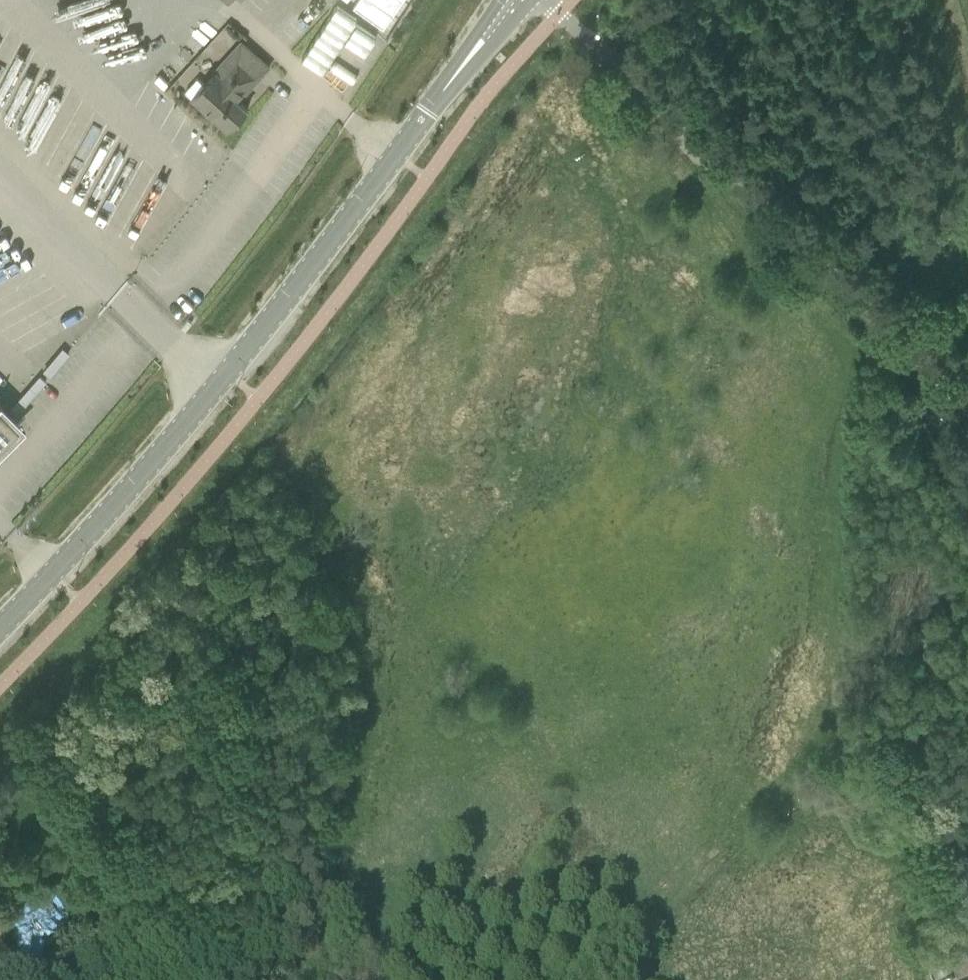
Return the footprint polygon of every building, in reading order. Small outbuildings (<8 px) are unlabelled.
[(380,0),(339,0),(339,13),(380,13),(380,0)] [(269,67),(240,40),(212,71),(214,73),(204,84),(197,78),(185,91),(192,97),(191,97),(227,130),(247,108),(237,99),(245,90),(247,91),(269,67)] [(17,426),(0,409),(0,443),(17,426)] [(952,933),(958,951),(930,962),(936,979),(967,979),(967,927),(952,933)]
